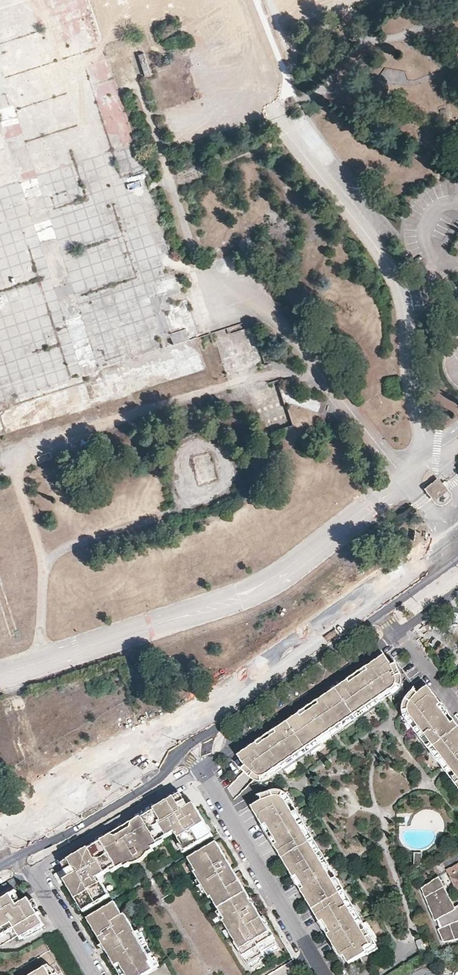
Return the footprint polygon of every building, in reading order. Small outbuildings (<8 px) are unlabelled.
[(103,151),(100,144),(100,137),(102,137),(100,111),(114,148),(118,148),(136,141),(113,79),(111,79),(99,48),(92,49),(90,25),(83,28),(12,34),(11,31),(0,35),(0,117),(11,147),(19,146),(17,147),(32,145),(32,151),(36,161),(40,160),(41,174),(103,151)] [(173,344),(190,340),(188,330),(170,334),(173,344)] [(443,489),(436,481),(428,487),(435,496),(443,489)] [(392,664),(385,654),(379,658),(385,667),(392,664)] [(336,688),(354,713),(378,697),(390,688),(400,682),(402,685),(402,683),(402,681),(402,676),(397,663),(392,664),(385,667),(379,658),(372,663),(364,668),(336,688)] [(402,685),(400,682),(390,688),(393,692),(403,686),(402,685)] [(433,691),(428,685),(418,692),(424,697),(433,691)] [(354,713),(336,688),(328,693),(322,698),(314,703),(288,721),(306,746),(317,738),(329,730),(340,723),(354,713)] [(457,727),(457,724),(433,691),(424,697),(418,692),(415,690),(414,690),(407,699),(405,704),(404,707),(404,709),(404,713),(405,716),(407,719),(411,716),(418,725),(434,746),(457,727)] [(354,713),(357,717),(381,700),(378,697),(354,713)] [(357,717),(354,713),(340,723),(329,730),(332,734),(357,717)] [(306,746),(288,721),(261,740),(253,745),(245,750),(251,759),(246,765),(243,768),(244,769),(254,778),(259,781),(260,781),(263,781),(271,775),(269,771),(280,763),(306,746)] [(434,746),(418,725),(414,728),(430,749),(434,746)] [(434,746),(452,769),(456,775),(452,778),(457,785),(457,727),(434,746)] [(306,746),(309,750),(319,742),(317,738),(306,746)] [(309,750),(306,746),(280,763),(283,767),(309,750)] [(452,769),(434,746),(430,749),(448,772),(452,769)] [(251,759),(245,750),(239,755),(246,765),(251,759)] [(92,781),(89,775),(69,787),(72,792),(92,781)] [(122,795),(119,790),(102,800),(105,805),(122,795)] [(282,857),(315,838),(298,809),(292,798),(293,797),(291,794),(288,792),(285,791),(281,791),(277,790),(264,794),(261,795),(260,795),(262,799),(252,806),(266,829),(282,857)] [(113,833),(70,858),(74,865),(67,869),(71,875),(74,881),(69,884),(79,900),(83,898),(89,908),(110,895),(99,876),(107,871),(105,869),(117,862),(126,857),(130,864),(133,862),(138,861),(142,860),(144,858),(147,854),(154,849),(152,847),(160,842),(157,838),(168,831),(169,834),(174,831),(181,842),(186,851),(214,835),(198,807),(193,810),(190,805),(184,809),(180,803),(186,799),(185,796),(178,799),(176,796),(167,801),(133,821),(133,826),(126,830),(121,833),(117,835),(113,833)] [(190,805),(186,799),(180,803),(184,809),(190,805)] [(195,802),(190,805),(193,810),(198,807),(195,802)] [(317,837),(300,808),(298,809),(315,838),(317,837)] [(133,821),(113,833),(117,835),(121,833),(126,830),(133,826),(133,821)] [(163,837),(169,834),(168,831),(157,838),(160,842),(164,839),(163,837)] [(332,862),(317,837),(315,838),(330,863),(332,862)] [(313,908),(345,889),(338,876),(330,863),(315,838),(282,857),(299,884),(313,908)] [(218,841),(193,855),(201,867),(197,870),(195,871),(199,878),(201,877),(205,883),(207,888),(206,889),(211,897),(211,896),(215,895),(219,903),(216,904),(219,909),(222,908),(228,917),(224,919),(228,926),(230,925),(235,932),(232,934),(248,960),(263,951),(263,950),(277,941),(265,920),(261,923),(258,919),(263,916),(252,899),(245,903),(242,899),(250,895),(236,871),(232,874),(229,869),(233,867),(229,860),(225,862),(222,857),(226,854),(218,841)] [(183,853),(186,851),(181,842),(177,844),(183,853)] [(422,852),(414,852),(414,869),(422,864),(422,852)] [(193,855),(189,858),(197,870),(201,867),(193,855)] [(126,857),(117,862),(120,866),(123,864),(125,867),(130,864),(126,857)] [(70,858),(63,862),(67,869),(74,865),(70,858)] [(105,869),(107,871),(110,869),(111,871),(120,866),(117,862),(105,869)] [(447,870),(451,878),(442,882),(451,900),(457,897),(457,864),(447,870)] [(65,878),(69,884),(74,881),(71,875),(65,878)] [(347,888),(339,875),(338,876),(345,889),(347,888)] [(451,900),(442,882),(439,876),(421,887),(435,920),(437,919),(441,928),(438,929),(444,942),(457,939),(457,897),(451,900)] [(366,920),(347,888),(345,889),(364,921),(366,920)] [(345,889),(313,908),(330,937),(340,954),(343,952),(349,962),(369,950),(366,947),(376,941),(364,921),(345,889)] [(20,898),(16,890),(11,893),(16,901),(20,898)] [(0,900),(0,934),(14,925),(21,938),(24,937),(42,926),(45,924),(36,908),(32,901),(30,898),(18,904),(16,901),(11,893),(0,900)] [(85,911),(89,908),(83,898),(79,900),(85,911)] [(40,906),(36,899),(32,901),(36,908),(40,906)] [(94,915),(103,931),(98,934),(104,943),(107,941),(112,951),(110,953),(117,964),(119,962),(127,974),(145,974),(159,966),(151,954),(146,945),(136,931),(126,914),(124,915),(116,902),(94,915)] [(222,920),(224,919),(228,917),(222,908),(219,909),(217,911),(222,920)] [(94,915),(89,918),(98,934),(103,931),(94,915)] [(42,926),(24,937),(26,940),(45,929),(42,926)] [(140,929),(136,931),(146,945),(149,943),(140,929)] [(426,949),(421,938),(415,941),(420,952),(426,949)] [(107,948),(110,953),(112,951),(107,941),(104,943),(107,948)] [(263,950),(263,951),(266,955),(280,947),(277,941),(263,950)] [(378,945),(376,941),(366,947),(369,950),(378,945)] [(263,951),(248,960),(251,966),(261,961),(260,959),(266,955),(263,951)] [(154,952),(151,954),(159,966),(162,965),(154,952)] [(47,965),(53,974),(56,973),(50,963),(47,965)] [(265,974),(282,974),(289,971),(284,963),(265,974)] [(47,965),(29,974),(53,974),(47,965)]
